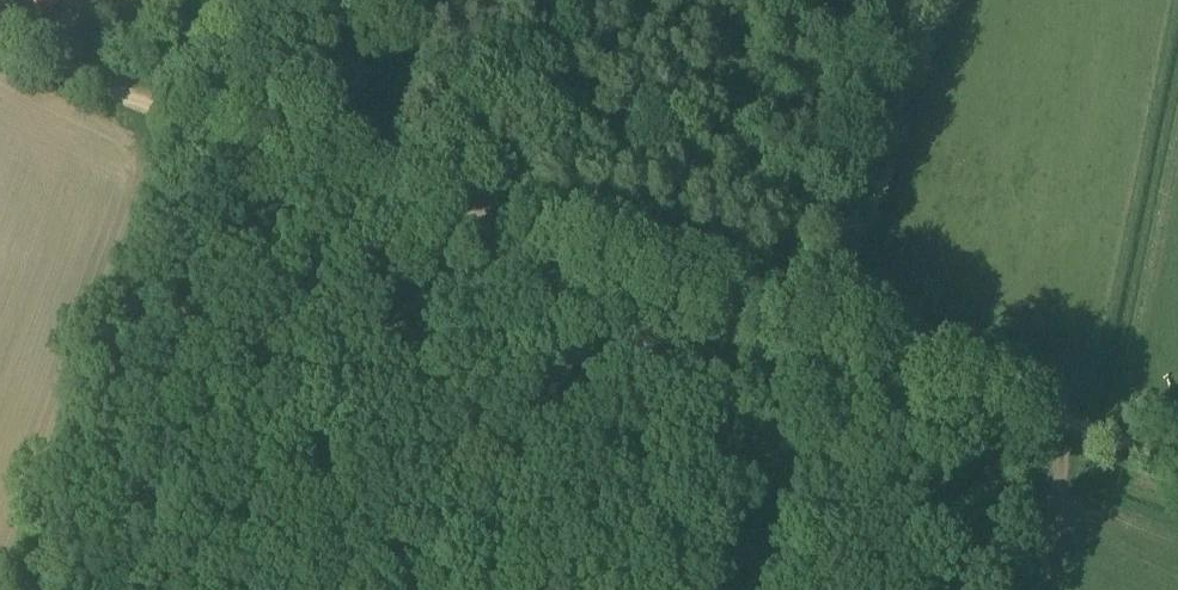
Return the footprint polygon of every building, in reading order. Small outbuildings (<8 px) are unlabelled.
[(58,0),(19,0),(46,18),(58,0)] [(107,18),(119,26),(128,11),(116,4),(107,18)]
